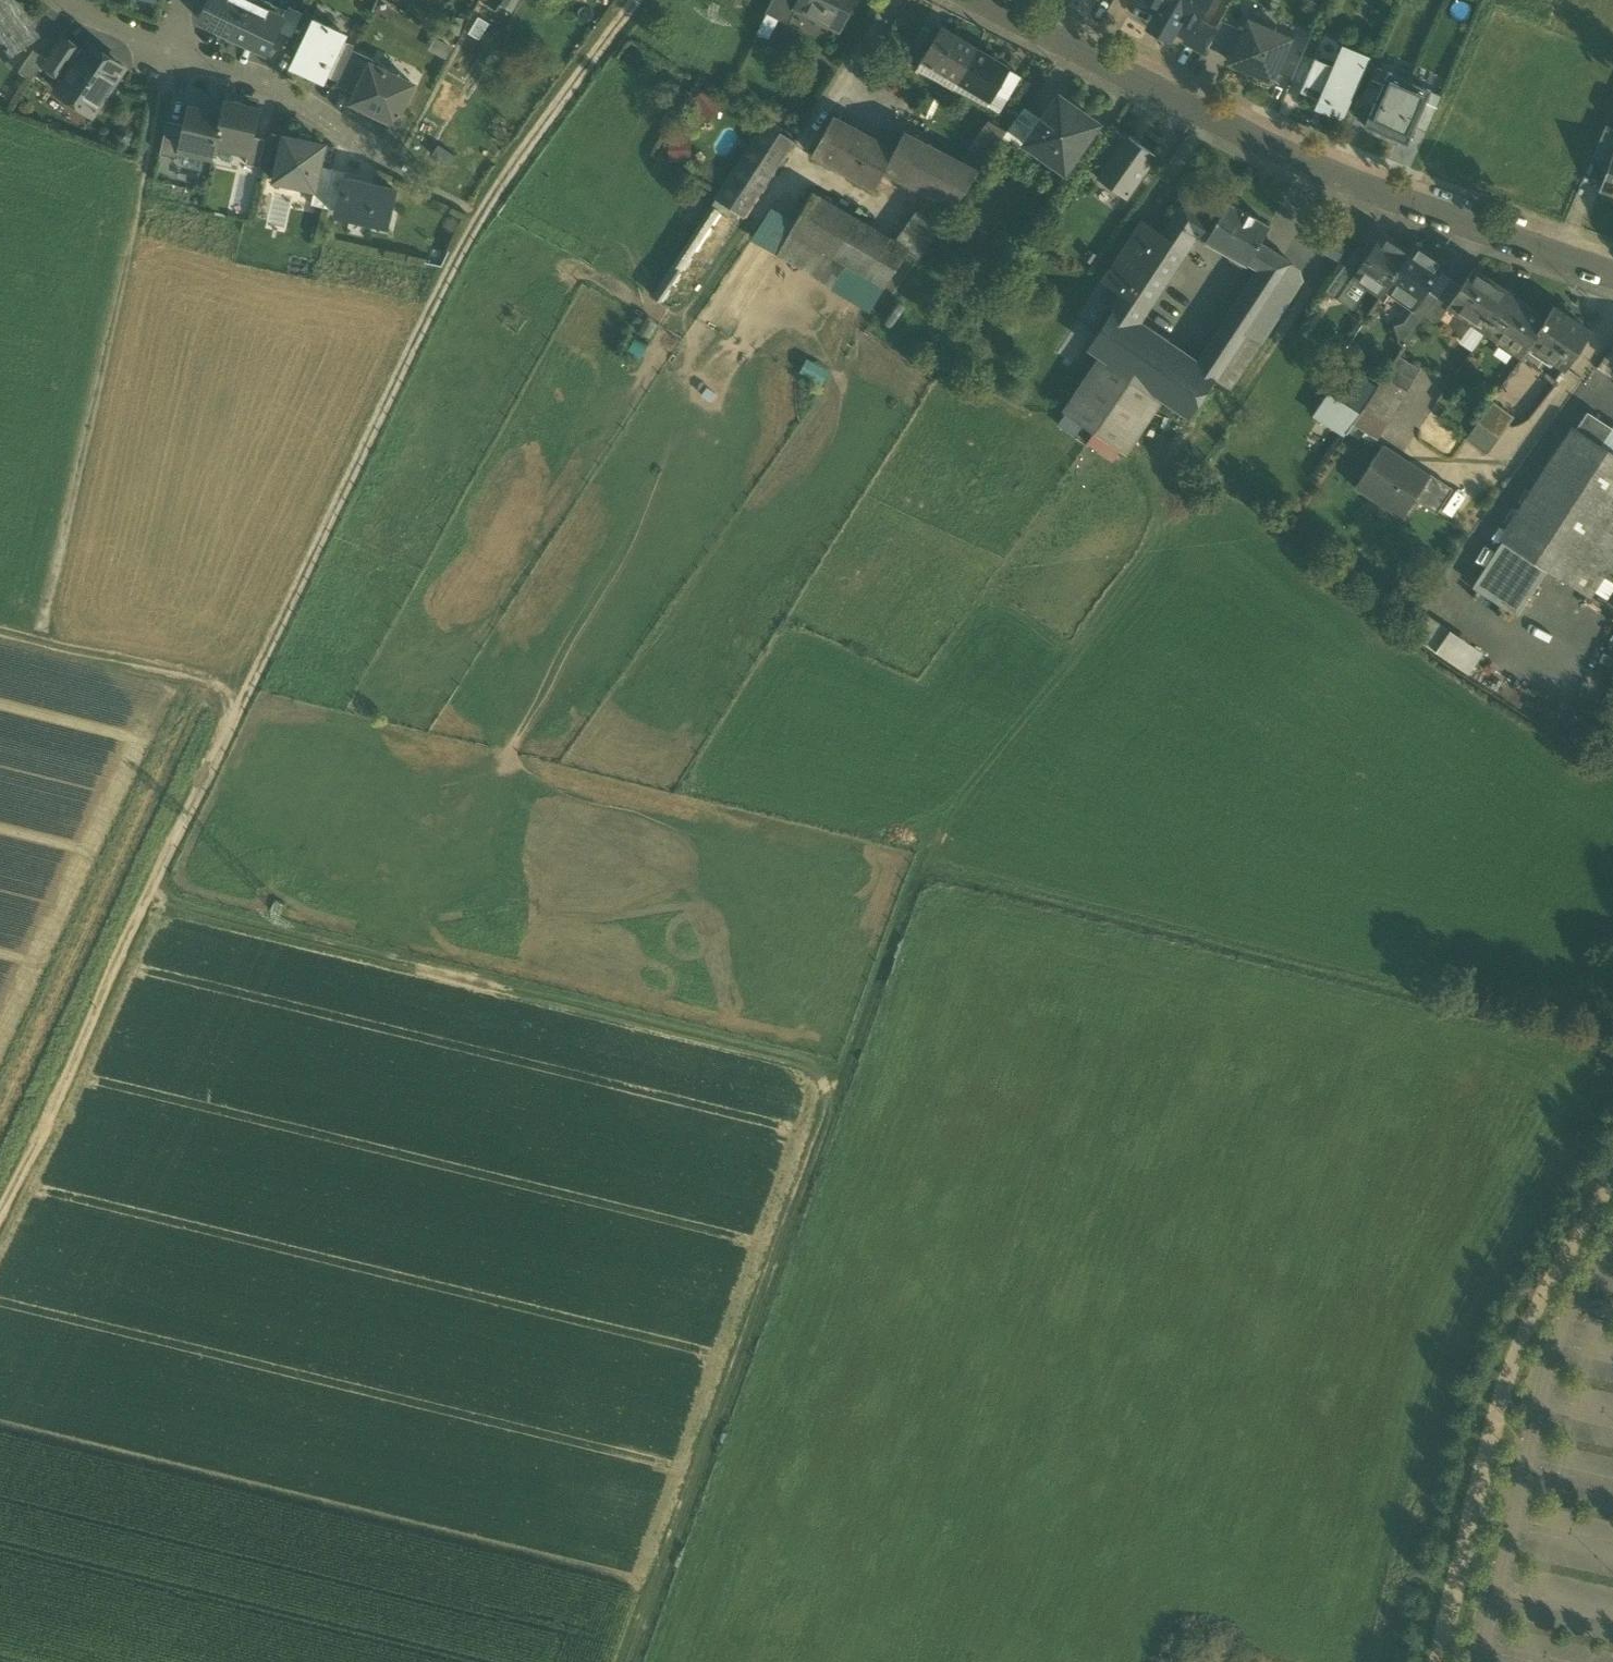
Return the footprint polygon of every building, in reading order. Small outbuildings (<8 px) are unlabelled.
[(14,1),(13,0),(0,0),(0,11),(14,1)] [(248,0),(210,0),(200,21),(222,31),(221,33),(233,39),(251,1),(248,0)] [(765,13),(788,24),(796,9),(795,8),(799,0),(772,0),(765,13)] [(795,8),(796,9),(839,30),(854,0),(799,0),(795,8)] [(1139,1),(1158,12),(1151,23),(1172,35),(1175,30),(1186,37),(1191,28),(1192,29),(1198,20),(1210,0),(1140,0),(1139,1)] [(0,11),(0,50),(6,60),(33,41),(25,28),(30,25),(14,1),(0,11)] [(276,14),(251,1),(233,39),(244,44),(245,42),(267,53),(277,31),(284,17),(276,13),(276,14)] [(302,14),(289,7),(284,17),(277,31),(291,38),(302,14)] [(1198,20),(1192,29),(1191,28),(1186,37),(1184,41),(1204,53),(1207,47),(1217,31),(1198,20)] [(342,41),(345,35),(312,21),(292,68),(324,82),(327,77),(342,41)] [(1272,81),(1290,39),(1248,21),(1243,31),(1232,58),(1230,64),(1272,81)] [(1232,58),(1243,31),(1223,22),(1217,31),(1207,47),(1232,58)] [(976,52),(940,30),(923,60),(960,81),(976,52)] [(1311,34),(1291,80),(1303,85),(1314,58),(1323,40),(1312,35),(1311,34)] [(82,53),(61,38),(45,60),(43,65),(64,80),(82,53)] [(355,47),(342,41),(327,77),(338,82),(353,51),(355,47)] [(88,44),(82,53),(64,80),(56,91),(92,115),(95,111),(101,111),(104,105),(103,100),(124,69),(88,44)] [(1343,48),(1334,67),(1314,58),(1303,85),(1300,92),(1320,100),(1327,103),(1324,109),(1340,116),(1352,90),(1356,91),(1358,82),(1356,81),(1365,58),(1343,48)] [(373,60),(353,51),(338,82),(336,86),(356,95),(370,64),(371,64),(373,60)] [(43,65),(45,60),(32,52),(17,74),(31,83),(43,65)] [(1009,71),(976,52),(960,81),(992,100),(1009,71)] [(371,64),(370,64),(356,95),(352,103),(395,124),(414,84),(371,64)] [(1372,109),(1388,72),(1376,67),(1361,103),(1372,109)] [(1365,126),(1386,136),(1410,82),(1388,72),(1372,109),(1365,126)] [(1431,91),(1410,82),(1386,136),(1407,145),(1415,127),(1431,91)] [(1415,127),(1427,133),(1443,96),(1431,91),(1415,127)] [(1042,120),(1024,145),(1048,162),(1055,151),(1072,163),(1099,125),(1082,112),(1080,116),(1074,112),(1076,108),(1059,96),(1042,120)] [(259,109),(224,102),(222,113),(222,114),(215,149),(248,156),(249,156),(253,137),(259,109)] [(222,113),(188,106),(184,125),(178,153),(179,153),(213,161),(215,149),(222,114),(222,113)] [(1042,120),(1024,108),(1002,140),(1019,152),(1024,145),(1042,120)] [(861,133),(833,117),(812,155),(841,170),(861,133)] [(994,153),(1008,130),(988,118),(974,142),(994,153)] [(184,125),(167,121),(160,155),(178,159),(179,153),(178,153),(184,125)] [(767,124),(716,200),(741,215),(791,139),(767,124)] [(1606,126),(1593,155),(1610,161),(1612,153),(1612,129),(1606,126)] [(1127,138),(1115,129),(1093,161),(1105,170),(1127,138)] [(861,133),(841,170),(875,189),(879,181),(884,171),(896,151),(894,150),(887,146),(861,133)] [(978,173),(903,134),(894,150),(896,151),(884,171),(887,173),(954,207),(978,173)] [(298,140),(284,137),(274,181),(315,190),(320,167),(325,146),(311,142),(312,138),(299,135),(298,140)] [(266,140),(253,137),(249,156),(248,156),(246,164),(260,167),(266,140)] [(1131,140),(1127,138),(1105,170),(1098,179),(1125,198),(1155,156),(1139,144),(1138,145),(1131,140)] [(671,142),(672,160),(693,158),(692,141),(671,142)] [(1610,161),(1600,190),(1612,194),(1612,153),(1610,161)] [(333,170),(320,167),(315,190),(312,205),(324,208),(326,200),(333,170)] [(348,173),(333,170),(326,200),(324,208),(337,211),(337,208),(339,200),(344,179),(346,179),(348,173)] [(346,179),(344,179),(339,200),(337,208),(352,212),(350,218),(368,222),(369,216),(388,220),(395,190),(346,179)] [(897,245),(811,194),(790,231),(885,287),(909,251),(897,245)] [(1216,223),(1184,203),(1172,221),(1193,233),(1206,240),(1216,223)] [(1216,223),(1206,240),(1247,264),(1260,243),(1269,226),(1254,218),(1227,203),(1216,223)] [(920,212),(897,245),(909,251),(918,257),(941,225),(920,212)] [(1143,223),(1105,281),(1124,294),(1113,310),(1134,324),(1193,233),(1172,221),(1162,236),(1143,223)] [(696,229),(655,295),(666,301),(707,236),(696,229)] [(1382,234),(1372,249),(1365,259),(1353,277),(1354,278),(1381,297),(1386,290),(1386,289),(1410,253),(1382,234)] [(1275,252),(1260,243),(1247,264),(1261,272),(1275,252)] [(1410,253),(1386,289),(1386,290),(1413,308),(1414,309),(1427,290),(1443,265),(1414,246),(1410,253)] [(1261,272),(1198,368),(1215,379),(1244,334),(1291,263),(1275,252),(1261,272)] [(1353,252),(1326,291),(1339,300),(1354,278),(1353,277),(1365,259),(1353,252)] [(1291,263),(1244,334),(1260,344),(1262,345),(1308,274),(1291,263)] [(1461,286),(1448,305),(1449,306),(1522,356),(1530,345),(1529,344),(1546,319),(1472,269),(1461,286)] [(1450,278),(1437,297),(1438,297),(1425,316),(1437,324),(1449,306),(1448,305),(1461,286),(1450,278)] [(1427,290),(1414,309),(1413,308),(1403,322),(1415,330),(1425,316),(1438,297),(1437,297),(1427,290)] [(1590,333),(1560,312),(1553,308),(1546,319),(1529,344),(1530,345),(1560,365),(1566,369),(1590,333)] [(1134,324),(1113,310),(1089,347),(1101,356),(1134,378),(1141,383),(1164,399),(1190,416),(1215,379),(1198,368),(1134,324)] [(1260,344),(1244,334),(1215,379),(1230,390),(1260,344)] [(1612,375),(1612,353),(1608,351),(1600,369),(1612,375)] [(1141,383),(1134,378),(1101,356),(1062,411),(1125,455),(1164,399),(1141,383)] [(1401,358),(1386,379),(1408,393),(1423,372),(1401,358)] [(1386,379),(1384,377),(1376,390),(1352,424),(1376,440),(1408,393),(1386,379)] [(1346,434),(1376,390),(1361,380),(1344,404),(1330,395),(1317,414),(1346,434)] [(1488,455),(1514,417),(1492,402),(1466,440),(1488,455)] [(1576,429),(1601,446),(1612,429),(1587,412),(1576,429)] [(1576,429),(1547,474),(1503,542),(1546,570),(1565,582),(1589,598),(1612,562),(1612,454),(1601,446),(1576,429)] [(1429,476),(1408,464),(1409,462),(1402,458),(1402,459),(1382,446),(1355,488),(1387,509),(1388,507),(1403,517),(1415,500),(1429,477),(1429,476)] [(1453,489),(1430,474),(1429,476),(1429,477),(1415,500),(1436,514),(1453,489)] [(1546,570),(1503,542),(1474,586),(1503,604),(1518,614),(1546,570)] [(1474,673),(1488,651),(1454,629),(1440,651),(1474,673)]
